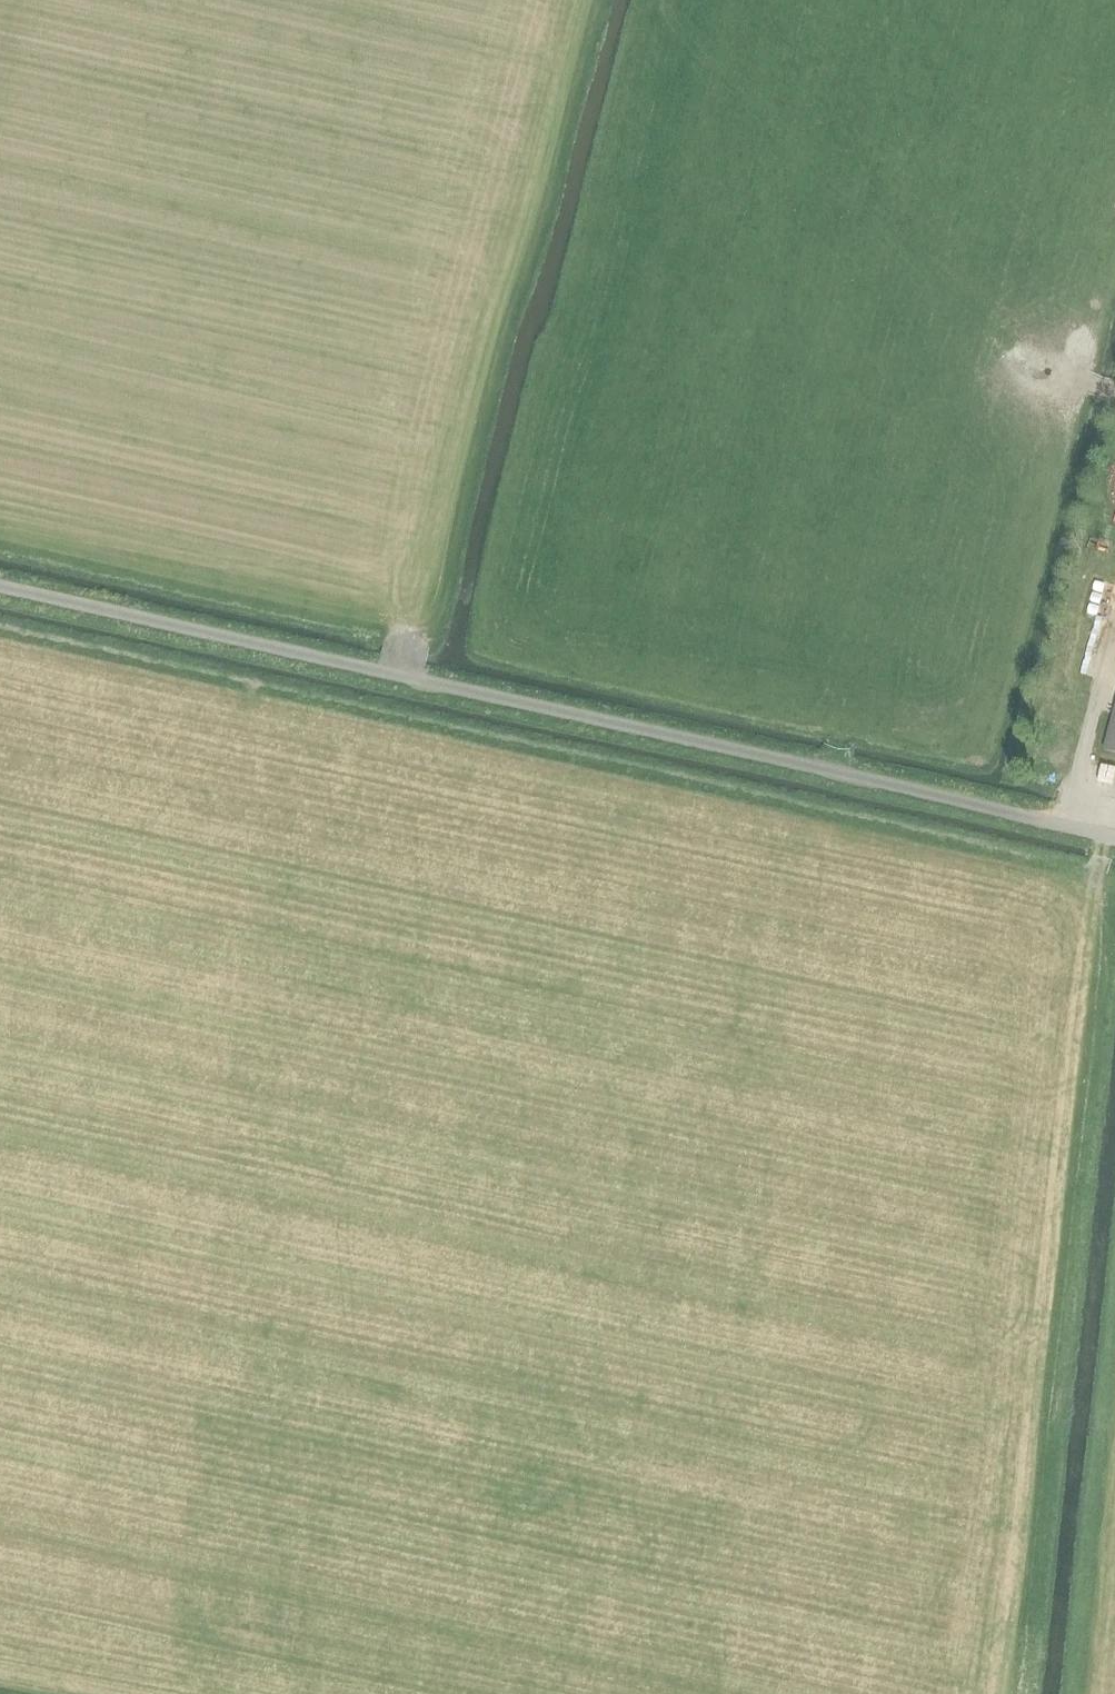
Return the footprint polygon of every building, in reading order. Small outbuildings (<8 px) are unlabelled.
[(1105,746),(1104,750),(1114,753),(1114,708),(1105,746)]
